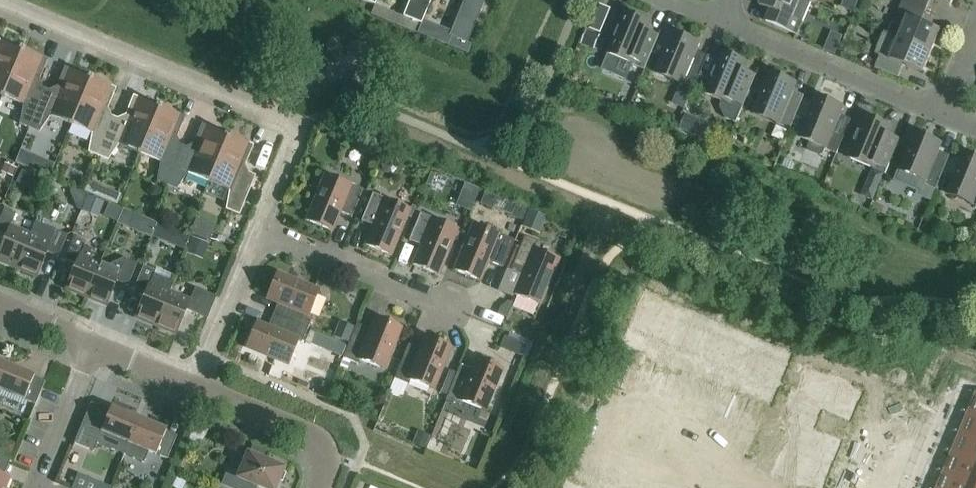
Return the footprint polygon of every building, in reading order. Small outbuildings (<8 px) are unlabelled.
[(402,16),(420,24),(430,0),(409,0),(402,16)] [(448,36),(451,37),(467,43),(484,0),(463,0),(448,36)] [(758,3),(760,4),(759,6),(772,11),(767,23),(774,26),(797,36),(811,2),(805,0),(756,0),(758,3)] [(902,1),(926,11),(930,0),(899,0),(902,1)] [(902,1),(893,24),(903,28),(899,39),(931,52),(940,31),(921,23),(926,11),(902,1)] [(599,4),(594,16),(605,21),(610,9),(599,4)] [(650,23),(625,12),(610,51),(633,61),(632,65),(644,70),(659,36),(646,31),(650,23)] [(587,29),(580,44),(593,49),(600,35),(587,29)] [(707,56),(695,51),(698,43),(674,32),(658,71),(682,81),(680,85),(693,90),(707,56)] [(931,52),(899,39),(883,32),(874,55),(879,57),(875,68),(898,77),(903,66),(922,74),(931,52)] [(451,37),(447,46),(467,54),(471,45),(467,43),(451,37)] [(2,96),(21,49),(0,40),(0,95),(2,96)] [(21,49),(2,96),(22,104),(19,124),(29,128),(45,89),(36,85),(47,60),(21,49)] [(722,53),(706,91),(723,98),(720,107),(725,119),(736,123),(755,76),(743,71),(747,63),(744,61),(745,59),(743,55),(732,50),(728,52),(727,55),(722,53)] [(70,124),(90,78),(64,67),(53,92),(45,89),(29,128),(39,132),(50,116),(70,124)] [(795,83),(771,73),(755,111),(779,121),(777,125),(790,130),(804,96),(792,91),(795,83)] [(116,88),(90,78),(70,124),(91,133),(87,152),(97,156),(114,117),(105,114),(116,88)] [(139,153),(158,106),(133,95),(122,121),(114,117),(97,156),(107,161),(118,144),(139,153)] [(822,155),(824,149),(827,150),(834,153),(836,154),(851,120),(839,115),(842,106),(817,96),(802,135),(810,138),(806,149),(807,152),(818,157),(822,155)] [(184,117),(158,106),(139,153),(160,162),(156,181),(166,185),(182,146),(174,142),(184,117)] [(686,114),(680,129),(707,140),(713,125),(686,114)] [(890,127),(866,116),(850,155),(874,165),(872,169),(885,174),(899,140),(887,135),(890,127)] [(182,146),(166,185),(176,189),(187,173),(208,181),(227,135),(201,124),(191,149),(182,146)] [(916,133),(900,171),(895,183),(917,192),(915,196),(930,203),(949,156),(937,151),(940,143),(916,133)] [(253,145),(227,135),(208,181),(228,190),(225,209),(239,215),(255,176),(243,171),(253,145)] [(20,149),(15,162),(31,169),(37,156),(20,149)] [(964,153),(948,191),(972,201),(971,205),(975,207),(975,158),(964,153)] [(4,163),(1,170),(13,175),(16,168),(4,163)] [(21,170),(16,183),(28,188),(34,175),(21,170)] [(324,174),(305,220),(331,232),(339,212),(351,217),(362,189),(324,174)] [(870,175),(861,196),(873,200),(881,180),(870,175)] [(485,191),(480,203),(492,208),(497,196),(485,191)] [(372,225),(364,245),(390,256),(410,209),(372,193),(361,221),(372,225)] [(87,195),(82,206),(99,213),(103,202),(87,195)] [(515,204),(510,216),(522,221),(527,209),(515,204)] [(30,235),(10,227),(15,213),(3,208),(0,217),(0,233),(5,235),(0,249),(0,261),(16,268),(30,235)] [(122,208),(116,223),(128,228),(134,213),(122,208)] [(420,245),(412,265),(438,276),(458,229),(420,213),(408,240),(420,245)] [(35,221),(30,235),(16,268),(36,276),(46,252),(58,257),(67,234),(35,221)] [(158,222),(152,236),(157,239),(163,237),(167,226),(158,222)] [(488,261),(499,266),(503,268),(514,240),(473,223),(453,270),(480,281),(488,261)] [(521,275),(513,295),(540,306),(559,259),(534,248),(537,241),(524,236),(510,270),(521,275)] [(86,297),(99,264),(89,259),(91,255),(87,247),(83,245),(85,242),(73,237),(64,260),(75,264),(65,288),(86,297)] [(192,237),(187,249),(203,256),(208,244),(192,237)] [(99,264),(86,297),(106,305),(116,281),(127,286),(136,263),(122,257),(107,265),(107,267),(99,264)] [(155,326),(169,292),(173,282),(153,274),(154,271),(143,266),(134,288),(145,293),(135,317),(155,326)] [(273,315),(307,328),(312,315),(308,314),(318,290),(279,274),(269,299),(278,302),(273,315)] [(641,284),(638,293),(660,299),(663,290),(641,284)] [(189,301),(169,292),(155,326),(176,334),(186,310),(197,314),(206,292),(195,287),(189,301)] [(499,307),(497,313),(506,317),(512,303),(507,301),(499,307)] [(643,303),(627,343),(651,353),(668,313),(643,303)] [(668,313),(651,353),(675,363),(691,323),(668,313)] [(301,342),(307,328),(273,315),(268,327),(259,324),(249,349),(288,364),(297,340),(301,342)] [(339,321),(332,336),(347,342),(353,327),(339,321)] [(343,357),(358,363),(361,364),(362,360),(383,369),(399,331),(374,321),(371,329),(357,323),(343,357)] [(691,323),(675,363),(698,372),(714,333),(691,323)] [(315,333),(311,344),(322,349),(326,337),(315,333)] [(714,333),(698,372),(721,382),(737,342),(714,333)] [(511,352),(516,341),(507,337),(502,349),(511,352)] [(394,378),(407,383),(409,384),(411,380),(432,389),(448,351),(424,341),(420,349),(408,344),(394,378)] [(737,342),(721,382),(744,392),(761,352),(737,342)] [(761,352),(744,392),(769,402),(785,362),(761,352)] [(445,399),(458,405),(461,406),(463,402),(484,410),(500,372),(475,362),(472,370),(459,365),(445,399)] [(0,378),(0,390),(24,400),(35,404),(45,381),(33,376),(34,376),(6,364),(0,378)] [(632,375),(627,387),(636,391),(641,379),(632,375)] [(795,393),(789,407),(813,417),(818,404),(849,417),(859,393),(848,388),(850,383),(837,378),(835,383),(819,376),(810,399),(795,393)] [(641,379),(636,391),(644,394),(649,382),(641,379)] [(678,395),(673,406),(682,410),(687,398),(678,395)] [(687,398),(682,410),(691,414),(696,402),(687,398)] [(123,453),(128,443),(138,419),(110,408),(109,409),(91,401),(74,442),(93,450),(97,442),(123,453)] [(789,407),(783,422),(798,428),(789,448),(829,465),(838,442),(831,440),(820,435),(808,430),(813,417),(789,407)] [(725,414),(720,426),(729,429),(734,417),(725,414)] [(960,434),(975,441),(975,418),(968,415),(960,434)] [(734,417),(729,429),(737,433),(742,421),(734,417)] [(138,419),(128,443),(123,453),(144,462),(148,452),(155,455),(156,454),(167,459),(176,435),(165,431),(165,430),(138,419)] [(411,444),(424,449),(429,436),(416,431),(411,444)] [(952,454),(975,464),(975,441),(960,434),(952,454)] [(757,435),(753,444),(765,449),(769,440),(757,435)] [(789,448),(780,470),(820,487),(829,465),(789,448)] [(9,478),(5,476),(12,458),(1,453),(0,455),(0,487),(4,487),(9,478)] [(228,487),(252,487),(253,485),(260,487),(276,487),(284,468),(247,453),(241,467),(237,465),(227,470),(221,485),(228,487)] [(944,474),(975,487),(975,464),(952,454),(944,474)] [(599,463),(594,475),(603,479),(608,467),(599,463)] [(608,467),(603,479),(612,483),(617,471),(608,467)] [(938,487),(975,487),(944,474),(938,487)] [(171,486),(174,487),(182,487),(186,481),(176,477),(171,486)]
